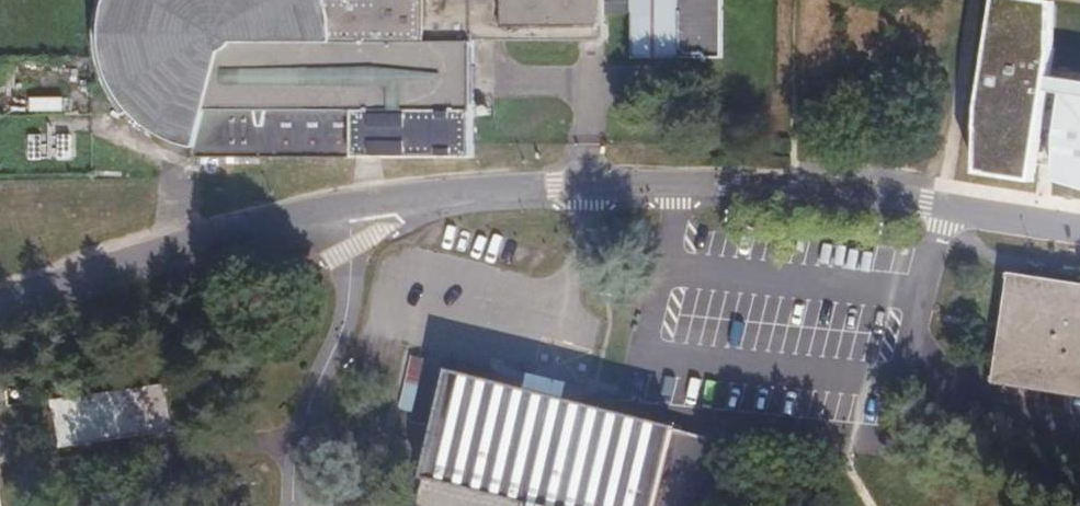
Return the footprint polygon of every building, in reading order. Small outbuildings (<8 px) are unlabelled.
[(89,1),(85,15),(85,33),(85,50),(88,64),(92,76),(99,91),(105,104),(113,115),(120,111),(131,121),(141,130),(153,137),(165,143),(176,147),(187,149),(188,157),(465,158),(464,41),(595,41),(596,14),(596,4),(596,0),(89,0),(89,1)] [(624,4),(624,14),(624,58),(714,57),(714,0),(624,0),(624,4)] [(1057,66),(1063,0),(1060,0),(1000,0),(981,113),(979,177),(1014,182),(1040,187),(1044,150),(1053,94),(1064,94),(1056,184),(1079,191),(1079,70),(1057,66)] [(624,4),(596,4),(596,14),(624,14),(624,4)] [(1012,273),(1002,275),(986,385),(997,386),(1012,273)] [(1012,273),(997,386),(1079,399),(1079,284),(1012,273)] [(719,445),(665,431),(666,429),(440,372),(413,480),(419,481),(413,505),(704,505),(719,445)] [(50,401),(57,449),(174,432),(167,384),(50,401)] [(4,497),(15,495),(0,391),(0,505),(5,505),(4,497)] [(176,494),(152,497),(153,505),(178,505),(176,494)]
